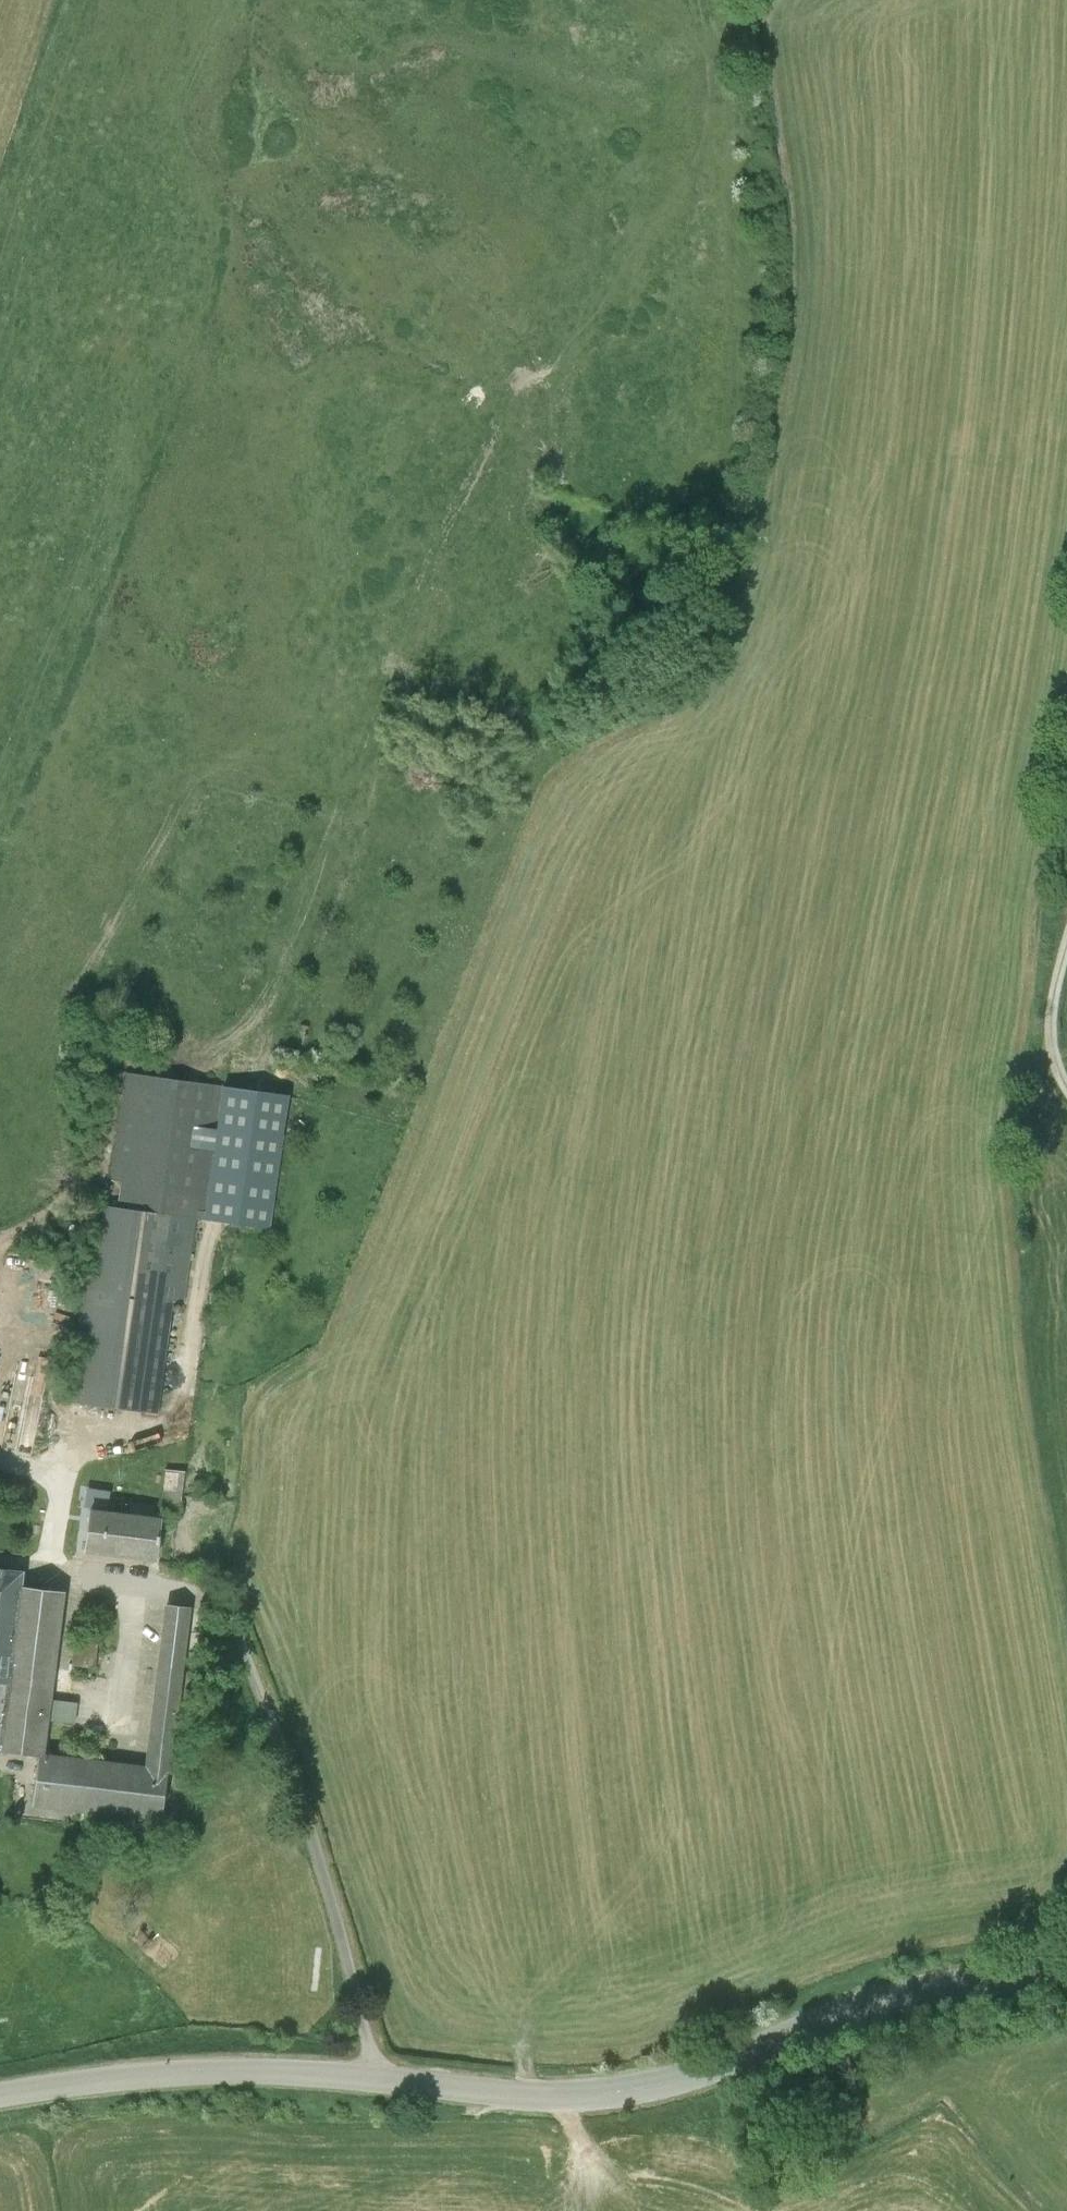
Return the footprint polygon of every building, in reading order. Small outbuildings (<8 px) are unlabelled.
[(97,1208),(70,1404),(163,1419),(177,1302),(188,1304),(199,1223),(207,1224),(229,1086),(123,1074),(108,1208),(97,1208)] [(169,1474),(164,1517),(183,1521),(188,1475),(169,1474)] [(94,1512),(88,1557),(160,1568),(166,1521),(94,1512)] [(0,1573),(0,1760),(5,1760),(5,1755),(41,1757),(48,1757),(66,1596),(23,1590),(28,1576),(0,1573)] [(44,1759),(37,1809),(164,1828),(196,1614),(170,1608),(148,1771),(44,1759)] [(104,1643),(82,1642),(81,1669),(104,1669),(104,1643)]
